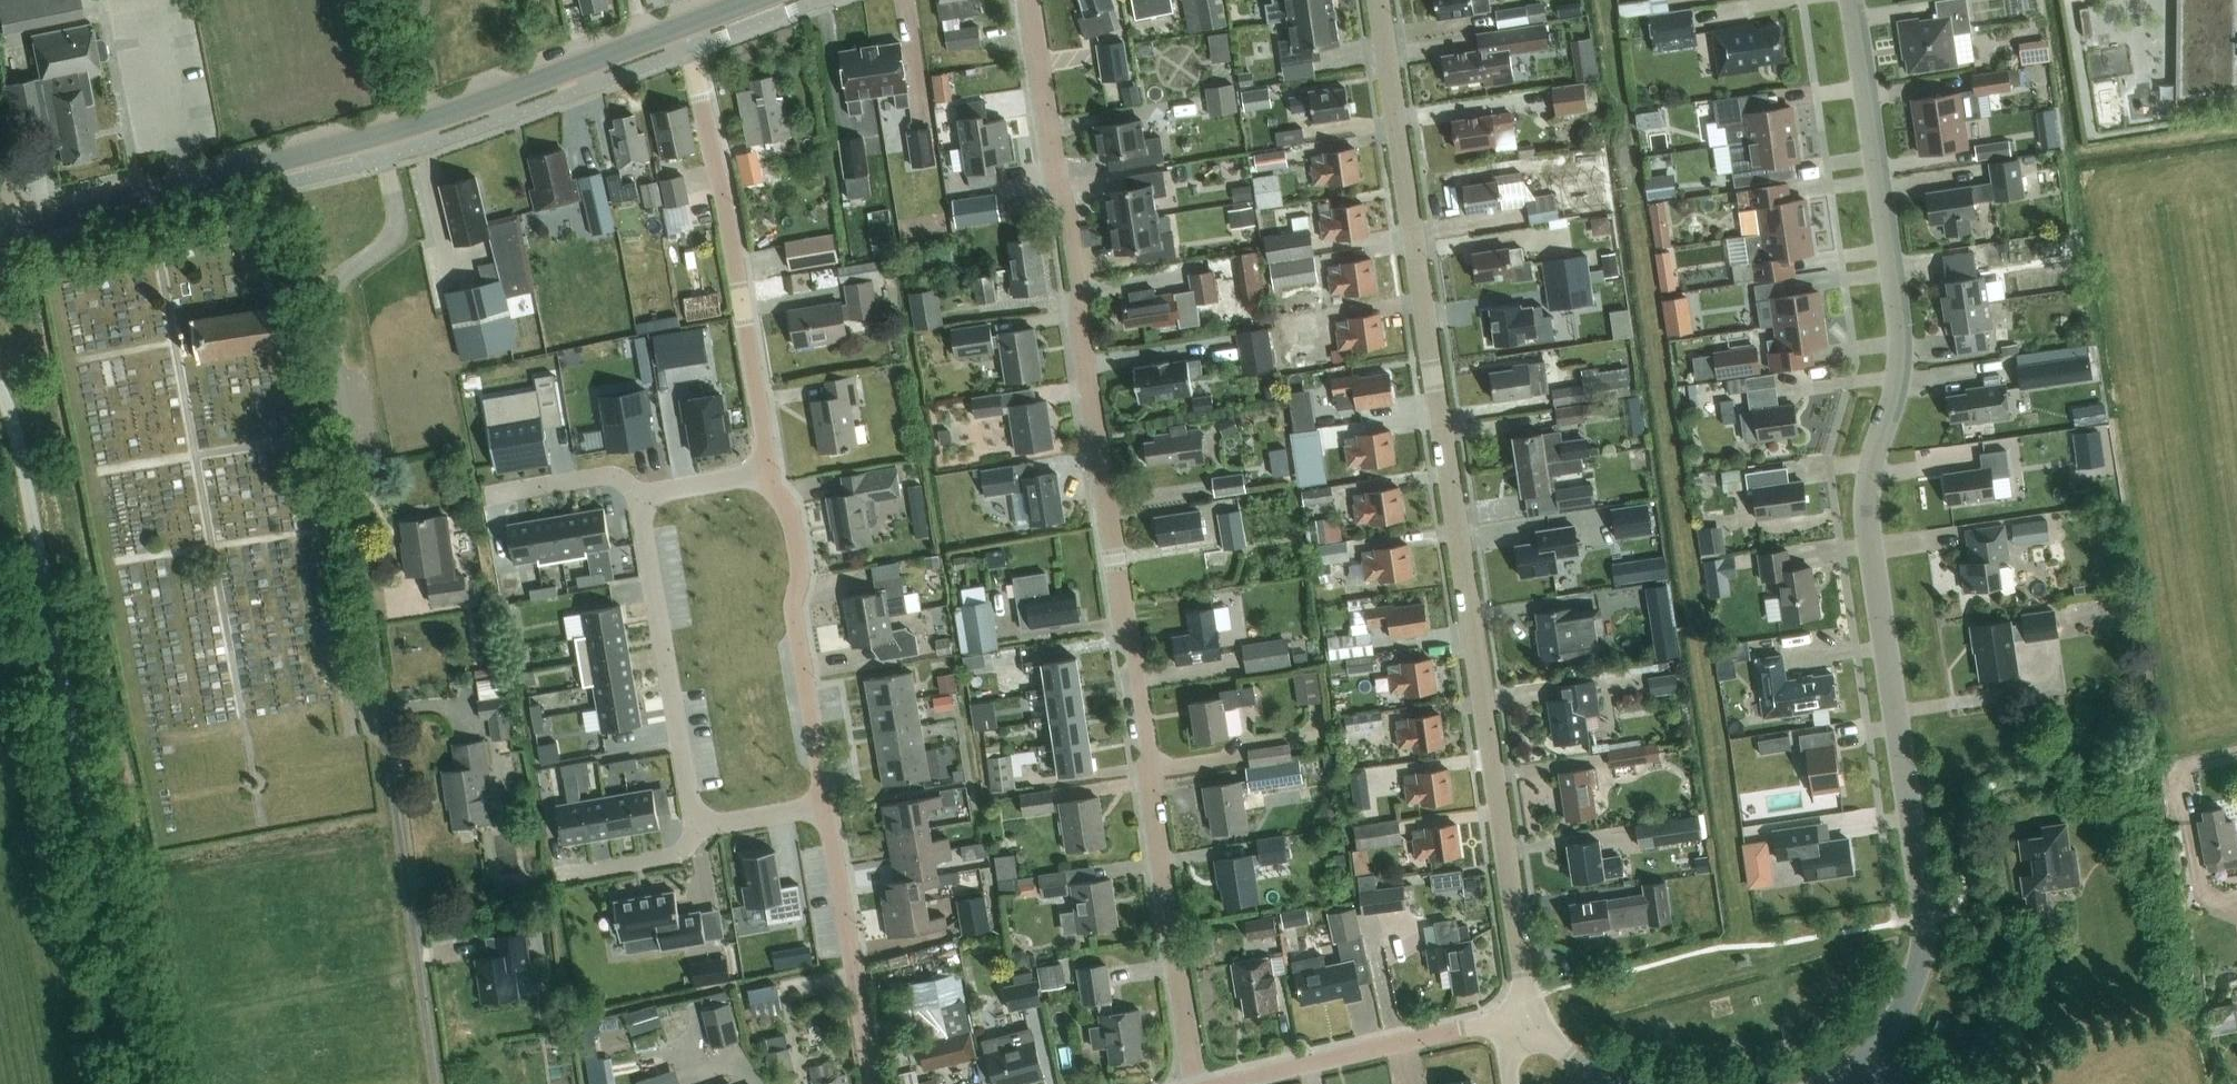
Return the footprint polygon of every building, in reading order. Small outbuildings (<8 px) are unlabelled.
[(79,0),(0,0),(0,12),(4,31),(82,16),(79,0)] [(585,13),(609,7),(607,0),(582,0),(585,13)] [(982,13),(980,0),(938,0),(938,1),(939,1),(941,19),(982,13)] [(1112,22),(1108,10),(1114,7),(1112,0),(1080,0),(1085,15),(1079,17),(1086,38),(1114,28),(1112,22)] [(1136,20),(1174,12),(1172,0),(1132,0),(1136,20)] [(1223,0),(1195,0),(1201,30),(1228,24),(1223,0)] [(1335,14),(1333,0),(1273,0),(1274,4),(1287,2),(1290,20),(1335,14)] [(1438,19),(1491,11),(1490,0),(1435,0),(1438,19)] [(1619,4),(1621,18),(1648,13),(1653,13),(1651,0),(1647,0),(1619,4)] [(1918,18),(1898,21),(1901,41),(1904,41),(1908,72),(1957,65),(1952,35),(1971,32),(1967,0),(1938,0),(1935,0),(1938,18),(1918,21),(1918,18)] [(2176,102),(2236,92),(2236,0),(2177,0),(2176,102)] [(1499,28),(1547,20),(1545,2),(1496,10),(1499,28)] [(1653,13),(1648,13),(1652,43),(1696,36),(1692,7),(1653,13)] [(2079,8),(2084,35),(2093,34),(2088,7),(2079,8)] [(1340,43),(1335,14),(1290,20),(1292,39),(1279,41),(1283,65),(1316,60),(1314,47),(1340,43)] [(1478,33),(1481,50),(1443,56),(1447,85),(1484,79),(1485,86),(1514,82),(1510,53),(1549,47),(1545,23),(1478,33)] [(101,74),(98,61),(105,60),(107,56),(104,41),(100,38),(94,39),(91,24),(31,35),(31,37),(32,37),(40,77),(4,84),(12,124),(40,118),(42,130),(48,128),(52,147),(59,145),(62,163),(97,157),(92,132),(97,131),(92,104),(93,104),(88,76),(101,74)] [(981,45),(978,25),(946,30),(949,50),(981,45)] [(1784,60),(1779,25),(1750,29),(1750,25),(1712,30),(1719,74),(1758,69),(1758,64),(1784,60)] [(2026,62),(2057,60),(2055,38),(2025,40),(2026,62)] [(871,46),(878,95),(895,93),(897,108),(911,106),(901,42),(878,46),(878,44),(871,46)] [(1103,81),(1129,77),(1124,42),(1098,46),(1103,81)] [(878,95),(871,46),(863,47),(864,48),(841,51),(850,115),(864,113),(861,98),(878,95)] [(1595,57),(1574,61),(1577,81),(1598,78),(1595,57)] [(2020,83),(2018,67),(1971,74),(1974,95),(2011,90),(2010,84),(2020,83)] [(936,72),(941,99),(959,96),(954,68),(936,72)] [(1252,72),(1239,73),(1240,86),(1254,84),(1252,72)] [(748,145),(790,137),(783,100),(780,101),(777,99),(772,76),(752,80),(753,89),(738,92),(748,145)] [(1584,82),(1553,86),(1557,115),(1588,111),(1584,82)] [(1206,88),(1210,115),(1238,111),(1234,83),(1206,88)] [(1138,85),(1122,88),(1126,105),(1141,102),(1138,85)] [(1269,88),(1242,92),(1244,111),(1271,107),(1269,88)] [(1346,88),(1328,91),(1328,89),(1309,92),(1309,95),(1290,98),(1293,112),(1311,109),(1313,123),(1351,117),(1346,88)] [(1912,100),(1916,127),(1963,120),(1974,119),(1970,91),(1912,100)] [(1748,140),(1795,134),(1791,106),(1761,111),(1758,93),(1713,100),(1716,124),(1726,123),(1729,143),(1748,141),(1748,140)] [(958,106),(964,147),(1009,140),(1005,118),(989,121),(986,101),(958,106)] [(687,106),(684,106),(680,103),(672,105),(670,109),(653,113),(663,158),(697,151),(687,106)] [(1513,128),(1511,112),(1454,121),(1458,150),(1495,144),(1493,131),(1513,128)] [(619,167),(641,162),(649,161),(643,133),(639,133),(635,114),(615,118),(617,127),(611,128),(619,167)] [(1129,167),(1165,161),(1161,137),(1145,139),(1142,120),(1096,127),(1101,158),(1127,154),(1129,167)] [(1963,120),(1916,127),(1920,154),(1967,147),(1963,120)] [(907,130),(913,166),(935,163),(930,126),(907,130)] [(1304,142),(1302,128),(1276,132),(1278,145),(1304,142)] [(1768,180),(1766,165),(1799,161),(1795,134),(1748,140),(1748,141),(1729,143),(1735,185),(1768,180)] [(868,174),(862,136),(840,140),(846,177),(868,174)] [(1012,161),(1009,140),(964,147),(971,187),(998,183),(995,163),(1012,161)] [(2009,140),(1975,145),(1977,160),(2011,155),(2009,140)] [(1328,184),(1360,180),(1355,148),(1324,153),(1324,154),(1311,156),(1315,183),(1328,181),(1328,184)] [(536,210),(580,199),(575,179),(571,180),(564,150),(530,158),(538,188),(531,189),(536,210)] [(1285,150),(1255,155),(1257,171),(1287,167),(1285,150)] [(2019,157),(1988,162),(1994,201),(2025,196),(2019,157)] [(1493,177),(1497,176),(1498,181),(1463,186),(1467,215),(1503,210),(1503,209),(1513,208),(1512,206),(1528,204),(1528,203),(1539,202),(1534,196),(1523,180),(1519,158),(1495,162),(1491,163),(1493,177)] [(1111,223),(1157,215),(1154,197),(1167,195),(1163,170),(1131,175),(1133,189),(1107,193),(1111,223)] [(616,230),(602,172),(579,177),(593,235),(616,230)] [(1279,173),(1253,178),(1258,209),(1284,204),(1279,173)] [(1673,173),(1645,177),(1647,199),(1676,196),(1673,173)] [(660,181),(666,206),(690,201),(684,175),(660,181)] [(488,222),(477,177),(441,186),(456,245),(490,237),(501,279),(447,292),(463,359),(518,345),(507,297),(535,291),(519,215),(488,222)] [(657,180),(641,184),(646,207),(663,203),(657,180)] [(1790,183),(1769,186),(1736,191),(1739,210),(1757,207),(1760,233),(1809,226),(1805,199),(1792,201),(1790,183)] [(1254,198),(1252,185),(1234,187),(1235,201),(1254,198)] [(1600,186),(1534,196),(1539,202),(1528,203),(1531,222),(1549,219),(1550,228),(1567,225),(1566,218),(1609,212),(1606,193),(1601,194),(1600,186)] [(1926,193),(1931,224),(1944,222),(1947,235),(1971,231),(1969,218),(1975,217),(1970,186),(1926,193)] [(988,199),(953,205),(956,223),(991,218),(988,199)] [(1337,236),(1337,239),(1368,234),(1363,203),(1331,208),(1331,209),(1319,211),(1323,238),(1337,236)] [(1228,210),(1231,228),(1256,224),(1253,206),(1228,210)] [(1598,232),(1616,230),(1614,212),(1596,214),(1598,232)] [(1160,234),(1157,215),(1111,223),(1116,253),(1142,249),(1144,262),(1177,257),(1173,232),(1160,234)] [(896,239),(893,226),(870,230),(872,243),(896,239)] [(1813,253),(1809,226),(1760,233),(1746,235),(1750,262),(1731,265),(1734,284),(1793,275),(1790,257),(1813,253)] [(1264,237),(1269,262),(1314,255),(1309,229),(1264,237)] [(833,234),(786,242),(790,270),(838,262),(833,234)] [(1009,242),(1013,266),(1009,267),(1014,296),(1047,290),(1043,262),(1040,262),(1036,237),(1009,242)] [(1666,288),(1682,286),(1678,247),(1662,248),(1666,288)] [(1242,248),(1217,253),(1221,273),(1246,268),(1242,248)] [(1531,261),(1524,262),(1522,248),(1507,250),(1507,248),(1473,253),(1477,281),(1511,276),(1512,282),(1534,279),(1531,261)] [(1604,269),(1590,271),(1592,281),(1604,279),(1604,276),(1618,274),(1616,252),(1602,254),(1604,269)] [(1946,281),(1939,282),(1943,308),(1987,301),(1984,275),(1977,276),(1973,252),(1942,257),(1946,281)] [(1542,261),(1547,293),(1592,287),(1587,255),(1542,261)] [(1314,257),(1270,264),(1274,288),(1318,281),(1314,257)] [(1340,264),(1327,266),(1329,274),(1328,274),(1332,296),(1345,294),(1376,289),(1372,259),(1339,263),(1340,264)] [(881,276),(878,261),(839,267),(841,282),(881,276)] [(1195,269),(1197,299),(1223,298),(1221,267),(1195,269)] [(992,272),(972,275),(977,303),(997,300),(992,272)] [(843,305),(843,302),(791,311),(796,346),(847,337),(844,320),(878,314),(873,281),(845,285),(849,304),(843,305)] [(1771,299),(1775,325),(1822,318),(1818,291),(1785,296),(1783,281),(1754,285),(1757,301),(1771,299)] [(944,324),(937,287),(908,293),(914,329),(944,324)] [(1594,303),(1592,287),(1547,293),(1549,310),(1594,303)] [(1127,327),(1151,323),(1152,327),(1180,322),(1175,293),(1155,296),(1154,289),(1130,292),(1132,305),(1124,307),(1127,327)] [(1662,299),(1668,336),(1694,332),(1688,295),(1662,299)] [(1943,308),(1947,333),(1954,332),(1957,356),(1988,352),(1985,328),(1991,327),(1987,301),(1943,308)] [(199,361),(283,347),(276,305),(192,319),(194,330),(182,332),(185,352),(197,350),(199,361)] [(1521,308),(1521,305),(1491,310),(1496,345),(1526,341),(1525,337),(1536,336),(1537,341),(1555,339),(1551,315),(1543,316),(1541,305),(1532,307),(1521,308)] [(1284,346),(1306,342),(1303,329),(1321,326),(1319,312),(1279,318),(1284,346)] [(1380,314),(1348,318),(1348,319),(1335,321),(1340,349),(1353,347),(1353,349),(1385,345),(1380,314)] [(1822,318),(1775,325),(1777,338),(1767,340),(1772,369),(1814,363),(1811,348),(1826,346),(1822,318)] [(1034,329),(998,334),(998,335),(990,336),(988,324),(953,330),(957,358),(993,352),(992,347),(1001,346),(1006,381),(1042,376),(1034,329)] [(1238,331),(1243,372),(1274,368),(1268,327),(1238,331)] [(701,364),(695,329),(655,335),(661,371),(701,364)] [(2019,354),(2018,344),(2001,345),(2002,356),(2019,354)] [(1760,372),(1756,345),(1713,351),(1717,378),(1760,372)] [(2020,389),(2093,378),(2089,354),(2017,365),(2020,389)] [(1140,402),(1192,394),(1190,379),(1203,377),(1200,359),(1188,361),(1187,358),(1135,367),(1140,402)] [(1513,366),(1514,369),(1491,372),(1495,401),(1532,395),(1532,394),(1548,392),(1544,362),(1528,364),(1513,366)] [(1552,388),(1555,405),(1631,393),(1627,367),(1599,372),(1598,367),(1581,370),(1583,384),(1552,388)] [(1357,406),(1357,409),(1393,403),(1389,373),(1353,379),(1353,376),(1332,379),(1335,396),(1336,395),(1338,409),(1357,406)] [(1728,393),(1747,390),(1750,411),(1740,412),(1745,441),(1798,434),(1794,405),(1777,407),(1776,400),(1777,400),(1773,373),(1727,380),(1728,393)] [(488,420),(495,465),(550,456),(545,425),(561,423),(561,425),(562,425),(554,374),(536,377),(538,389),(511,394),(514,416),(488,420)] [(826,381),(828,398),(812,401),(821,452),(858,446),(851,405),(859,403),(855,377),(826,381)] [(1267,399),(1281,397),(1279,383),(1265,385),(1267,399)] [(1966,423),(2009,417),(2004,384),(1967,389),(1967,393),(1948,396),(1951,421),(1965,419),(1966,423)] [(601,401),(610,454),(654,446),(645,394),(601,401)] [(1046,400),(1002,407),(1000,394),(973,399),(976,417),(1011,412),(1017,452),(1053,446),(1046,400)] [(1741,409),(1738,396),(1723,399),(1726,412),(1741,409)] [(702,458),(739,452),(736,434),(739,434),(736,415),(732,416),(729,398),(690,405),(693,426),(696,425),(702,458)] [(1585,421),(1584,415),(1602,412),(1601,402),(1582,405),(1582,404),(1555,408),(1558,425),(1585,421)] [(1233,416),(1218,422),(1224,436),(1239,430),(1233,416)] [(1175,466),(1191,464),(1205,462),(1201,429),(1187,431),(1186,423),(1170,425),(1171,433),(1154,435),(1155,441),(1146,442),(1149,465),(1175,461),(1175,466)] [(1325,444),(1323,430),(1295,434),(1298,457),(1324,453),(1323,444),(1325,444)] [(1391,431),(1356,436),(1344,437),(1348,465),(1361,463),(1362,466),(1395,461),(1391,431)] [(1518,466),(1582,458),(1591,457),(1588,436),(1562,440),(1561,431),(1544,434),(1543,433),(1513,438),(1518,466)] [(1948,505),(1994,498),(1992,479),(2009,476),(2006,450),(1979,453),(1981,469),(1944,474),(1948,505)] [(1582,458),(1518,466),(1522,495),(1552,490),(1552,487),(1553,487),(1551,475),(1584,471),(1582,458)] [(1025,490),(1030,524),(1064,519),(1057,473),(1015,479),(1013,466),(982,471),(986,496),(1025,490)] [(1807,512),(1802,481),(1789,482),(1787,467),(1745,473),(1747,490),(1753,489),(1758,519),(1807,512)] [(843,477),(845,495),(828,498),(832,520),(834,520),(839,547),(871,542),(869,526),(874,525),(878,519),(875,501),(901,497),(897,469),(843,477)] [(1243,473),(1213,477),(1215,496),(1246,492),(1243,473)] [(1592,483),(1555,488),(1558,508),(1595,503),(1592,483)] [(1334,501),(1331,486),(1302,491),(1305,506),(1334,501)] [(1370,521),(1370,523),(1404,518),(1399,488),(1365,493),(1353,494),(1357,523),(1370,521)] [(1648,503),(1611,508),(1615,538),(1652,533),(1648,503)] [(587,551),(611,547),(604,508),(581,512),(587,551)] [(1156,544),(1160,543),(1160,545),(1204,538),(1200,510),(1156,517),(1158,527),(1153,528),(1156,544)] [(1218,513),(1223,548),(1246,545),(1241,510),(1218,513)] [(564,561),(588,557),(587,551),(581,512),(556,516),(564,561)] [(432,603),(468,599),(464,576),(441,580),(440,571),(444,571),(436,516),(402,521),(407,551),(404,551),(408,574),(429,572),(432,603)] [(556,516),(531,521),(538,560),(539,565),(564,561),(556,516)] [(515,564),(538,560),(531,521),(508,525),(515,564)] [(2015,544),(2049,540),(2047,521),(2040,521),(2012,524),(2015,544)] [(1327,541),(1324,523),(1309,525),(1312,543),(1327,541)] [(1701,553),(1726,550),(1723,525),(1698,529),(1701,553)] [(2008,566),(1998,568),(1997,559),(2008,557),(2004,525),(1966,531),(1971,563),(1961,564),(1965,591),(2000,586),(2001,590),(2005,593),(2015,591),(2012,569),(2008,566)] [(1579,550),(1576,526),(1538,531),(1540,542),(1517,546),(1521,576),(1558,571),(1555,554),(1579,550)] [(1316,546),(1321,582),(1343,579),(1341,560),(1348,559),(1345,541),(1316,546)] [(1379,578),(1379,581),(1413,575),(1408,545),(1373,550),(1361,551),(1366,580),(1379,578)] [(1790,570),(1787,550),(1758,555),(1762,580),(1777,578),(1783,621),(1819,615),(1816,594),(1815,594),(1811,567),(1790,570)] [(1664,555),(1642,559),(1645,582),(1668,579),(1664,555)] [(1738,577),(1734,555),(1704,559),(1710,597),(1731,594),(1728,578),(1738,577)] [(1044,572),(1013,577),(1017,601),(1027,599),(1031,626),(1047,623),(1052,628),(1060,627),(1063,620),(1080,618),(1076,593),(1060,595),(1060,594),(1047,596),(1044,572)] [(579,585),(592,583),(590,574),(577,576),(579,585)] [(845,598),(850,622),(889,616),(889,615),(908,612),(902,575),(874,580),(877,593),(845,598)] [(1652,583),(1662,655),(1685,652),(1674,580),(1652,583)] [(557,585),(544,587),(545,596),(559,594),(557,585)] [(545,597),(544,587),(530,590),(532,599),(545,597)] [(2123,598),(2108,600),(2110,615),(2125,613),(2123,598)] [(963,653),(999,646),(991,600),(961,605),(962,608),(956,609),(963,653)] [(1389,623),(1391,638),(1428,633),(1424,603),(1395,607),(1395,605),(1367,609),(1369,626),(1389,623)] [(625,629),(621,605),(582,612),(586,636),(625,629)] [(1221,658),(1220,651),(1228,649),(1225,629),(1218,630),(1215,607),(1187,611),(1190,634),(1173,636),(1178,664),(1221,658)] [(1542,660),(1580,654),(1580,653),(1599,650),(1592,608),(1572,611),(1571,608),(1537,614),(1541,644),(1540,644),(1542,660)] [(1975,644),(1980,679),(2017,673),(2013,641),(2026,639),(2026,641),(2057,637),(2053,610),(2022,615),(2024,623),(2010,625),(2010,621),(1971,627),(1973,644),(1975,644)] [(892,630),(889,616),(850,622),(854,647),(886,641),(889,659),(920,654),(917,635),(909,637),(908,627),(892,630)] [(473,642),(494,641),(493,625),(472,626),(473,642)] [(629,653),(625,629),(586,636),(575,637),(580,662),(629,653)] [(1328,637),(1331,659),(1373,654),(1371,632),(1328,637)] [(515,649),(524,648),(521,634),(513,636),(515,649)] [(936,640),(939,656),(951,654),(948,637),(936,640)] [(1753,639),(1719,643),(1723,675),(1739,673),(1737,655),(1755,653),(1753,639)] [(1289,641),(1243,648),(1246,673),(1292,667),(1289,641)] [(526,661),(524,648),(515,649),(517,663),(526,661)] [(633,677),(629,653),(580,662),(584,687),(594,685),(594,684),(633,677)] [(1309,663),(1307,653),(1294,655),(1296,664),(1309,663)] [(1345,658),(1347,673),(1374,670),(1372,655),(1345,658)] [(1755,659),(1764,718),(1813,710),(1813,708),(1837,705),(1832,674),(1785,681),(1782,655),(1755,659)] [(1077,658),(1042,663),(1041,660),(1022,663),(1024,674),(1044,670),(1046,688),(1080,682),(1077,658)] [(1404,691),(1405,695),(1436,690),(1432,659),(1400,664),(1400,663),(1387,665),(1391,693),(1404,691)] [(1298,672),(1303,701),(1327,697),(1322,668),(1298,672)] [(525,672),(527,685),(536,683),(534,670),(525,672)] [(866,679),(870,706),(917,698),(912,672),(866,679)] [(1678,692),(1675,673),(1648,677),(1652,696),(1678,692)] [(594,685),(598,708),(638,701),(633,677),(594,684),(594,685)] [(1555,744),(1558,743),(1563,747),(1567,742),(1588,739),(1585,716),(1601,714),(1596,680),(1557,686),(1559,700),(1549,701),(1553,730),(1548,735),(1555,740),(1555,744)] [(1048,698),(1050,715),(1085,710),(1080,682),(1046,688),(1026,691),(1028,701),(1048,698)] [(1253,686),(1241,688),(1220,691),(1221,698),(1191,703),(1197,740),(1228,735),(1224,709),(1256,704),(1253,686)] [(489,717),(493,740),(510,737),(503,695),(478,700),(481,719),(489,717)] [(936,711),(951,709),(949,695),(934,698),(936,711)] [(870,706),(875,733),(921,725),(917,698),(870,706)] [(981,726),(1002,723),(999,699),(977,701),(981,726)] [(642,725),(638,701),(598,708),(603,732),(642,725)] [(534,719),(542,717),(540,704),(531,706),(534,719)] [(1052,726),(1055,743),(1089,738),(1085,710),(1050,715),(1031,718),(1032,729),(1052,726)] [(1340,731),(1347,730),(1383,725),(1380,711),(1345,716),(1345,717),(1338,719),(1340,731)] [(1413,746),(1413,750),(1445,745),(1440,714),(1408,720),(1408,719),(1396,720),(1399,748),(1413,746)] [(534,719),(536,732),(545,730),(542,717),(534,719)] [(875,733),(879,759),(926,751),(921,725),(875,733)] [(1766,750),(1796,745),(1794,731),(1763,736),(1766,750)] [(1840,789),(1834,745),(1829,746),(1827,731),(1799,735),(1801,750),(1805,750),(1812,793),(1840,789)] [(1089,738),(1055,743),(1035,746),(1036,757),(1056,754),(1060,775),(1094,770),(1089,738)] [(455,828),(490,822),(483,775),(489,774),(484,740),(454,744),(457,768),(443,771),(447,795),(450,794),(455,828)] [(544,744),(547,761),(565,757),(561,740),(544,744)] [(1610,768),(1661,760),(1658,742),(1607,750),(1610,768)] [(1249,750),(1251,765),(1292,758),(1290,744),(1249,750)] [(1000,745),(986,747),(987,756),(1001,755),(1000,745)] [(926,751),(879,759),(884,786),(930,778),(926,751)] [(1331,753),(1323,755),(1325,768),(1333,767),(1331,753)] [(1016,786),(1011,754),(987,758),(991,790),(1016,786)] [(637,758),(623,760),(625,769),(638,767),(637,758)] [(1292,761),(1292,758),(1251,765),(1251,768),(1246,769),(1248,780),(1204,787),(1207,805),(1210,805),(1216,833),(1247,827),(1242,792),(1303,784),(1300,760),(1292,761)] [(623,760),(610,762),(612,772),(625,769),(623,760)] [(588,761),(575,763),(576,773),(590,770),(588,761)] [(575,763),(562,765),(563,775),(576,773),(575,763)] [(1567,820),(1596,816),(1592,789),(1599,788),(1596,768),(1560,774),(1567,820)] [(1421,801),(1421,805),(1453,800),(1448,769),(1416,774),(1404,775),(1408,803),(1421,801)] [(940,790),(941,795),(883,805),(888,835),(930,828),(927,810),(957,805),(955,788),(940,790)] [(636,832),(660,828),(653,789),(629,793),(636,832)] [(1098,797),(1054,804),(1052,790),(1021,795),(1024,815),(1061,809),(1067,851),(1103,846),(1099,817),(1101,817),(1098,797)] [(629,793),(605,797),(612,836),(636,832),(629,793)] [(581,801),(587,841),(612,836),(605,797),(581,801)] [(563,845),(587,841),(581,801),(557,805),(563,845)] [(2223,857),(2225,869),(2236,866),(2236,848),(2232,819),(2224,821),(2222,809),(2204,813),(2205,820),(2199,823),(2206,860),(2223,857)] [(1698,814),(1636,824),(1640,848),(1702,838),(1698,814)] [(1357,849),(1402,842),(1398,819),(1353,825),(1357,849)] [(1429,856),(1430,860),(1461,855),(1456,824),(1424,829),(1412,831),(1416,858),(1429,856)] [(2032,858),(2035,873),(2020,875),(2023,897),(2027,897),(2031,924),(2049,922),(2044,889),(2079,884),(2075,849),(2070,850),(2066,824),(2043,827),(2044,836),(2019,839),(2022,859),(2032,858)] [(1852,873),(1847,838),(1809,844),(1806,826),(1774,831),(1778,859),(1802,856),(1805,880),(1852,873)] [(930,828),(888,835),(892,858),(950,848),(948,837),(932,840),(930,828)] [(1227,906),(1258,901),(1253,865),(1261,863),(1261,864),(1288,860),(1284,836),(1258,841),(1260,854),(1253,855),(1216,860),(1219,879),(1223,878),(1227,906)] [(1772,836),(1747,840),(1755,886),(1780,882),(1772,836)] [(1621,873),(1623,873),(1621,857),(1619,857),(1602,859),(1599,841),(1568,845),(1574,882),(1622,875),(1621,873)] [(950,848),(892,858),(896,881),(938,874),(936,862),(952,859),(952,856),(964,854),(963,846),(950,848)] [(743,886),(747,908),(766,905),(769,924),(805,918),(799,884),(781,887),(775,850),(743,856),(748,885),(743,886)] [(995,856),(998,879),(1018,876),(1015,853),(995,856)] [(1466,866),(1435,871),(1438,889),(1468,885),(1466,866)] [(1066,870),(1039,874),(1042,897),(1069,893),(1066,870)] [(960,883),(958,871),(938,874),(896,881),(880,883),(884,907),(926,900),(924,889),(960,883)] [(1015,892),(1013,879),(998,881),(1000,894),(1015,892)] [(1064,933),(1079,931),(1117,926),(1110,879),(1072,885),(1076,910),(1061,912),(1064,933)] [(1574,933),(1590,931),(1590,934),(1605,932),(1604,929),(1649,922),(1649,925),(1671,922),(1665,881),(1643,885),(1644,894),(1606,900),(1606,899),(1570,904),(1574,933)] [(1404,885),(1359,891),(1362,914),(1407,908),(1404,885)] [(658,933),(661,949),(707,941),(701,911),(679,915),(675,891),(614,901),(616,911),(610,912),(613,932),(619,931),(621,940),(658,933)] [(1003,907),(1012,905),(1010,894),(1002,895),(1003,907)] [(990,930),(985,895),(958,900),(963,934),(990,930)] [(926,900),(884,907),(889,937),(947,927),(945,915),(929,918),(926,900)] [(1355,908),(1327,914),(1334,942),(1362,936),(1355,908)] [(1273,916),(1246,921),(1249,940),(1276,935),(1273,916)] [(1472,941),(1470,941),(1467,924),(1457,926),(1456,918),(1434,922),(1438,946),(1426,948),(1430,971),(1450,968),(1454,994),(1480,990),(1475,962),(1477,960),(1476,951),(1473,950),(1472,941)] [(483,1002),(519,996),(515,970),(531,967),(525,931),(495,935),(498,954),(476,958),(483,1002)] [(797,951),(799,964),(812,962),(810,949),(797,951)] [(1022,950),(1013,952),(1014,954),(1008,955),(1010,968),(1019,967),(1019,965),(1031,962),(1029,954),(1022,950)] [(1301,1005),(1344,995),(1346,1002),(1362,998),(1354,960),(1327,966),(1324,954),(1292,961),(1301,1005)] [(1245,1015),(1279,1009),(1271,957),(1232,963),(1237,997),(1243,996),(1245,1015)] [(1037,965),(1041,989),(1048,988),(1051,1004),(1067,1001),(1064,985),(1067,985),(1062,960),(1037,965)] [(1078,969),(1083,1004),(1112,1000),(1106,965),(1078,969)] [(691,973),(693,986),(731,980),(728,966),(691,973)] [(1005,985),(1011,1011),(1042,1004),(1034,969),(1013,974),(1015,983),(1005,985)] [(912,1011),(925,1070),(976,1059),(963,999),(912,1011)] [(730,1002),(702,1010),(712,1047),(740,1040),(730,1002)] [(2212,1035),(2236,1030),(2236,1011),(2235,1003),(2207,1008),(2212,1035)] [(631,1034),(662,1024),(656,1005),(625,1014),(631,1034)] [(1099,1016),(1101,1026),(1091,1028),(1094,1048),(1109,1046),(1111,1063),(1142,1059),(1137,1028),(1142,1027),(1139,1010),(1099,1016)] [(987,1054),(995,1083),(1019,1083),(1044,1077),(1034,1039),(1033,1039),(1031,1030),(985,1042),(988,1053),(987,1054)] [(643,1049),(663,1043),(659,1031),(639,1037),(643,1049)] [(766,1052),(771,1080),(795,1075),(790,1047),(766,1052)] [(605,1057),(590,1059),(594,1083),(610,1083),(605,1057)] [(678,1074),(650,1083),(681,1083),(678,1074)] [(812,1080),(813,1083),(847,1083),(845,1074),(812,1080)]
